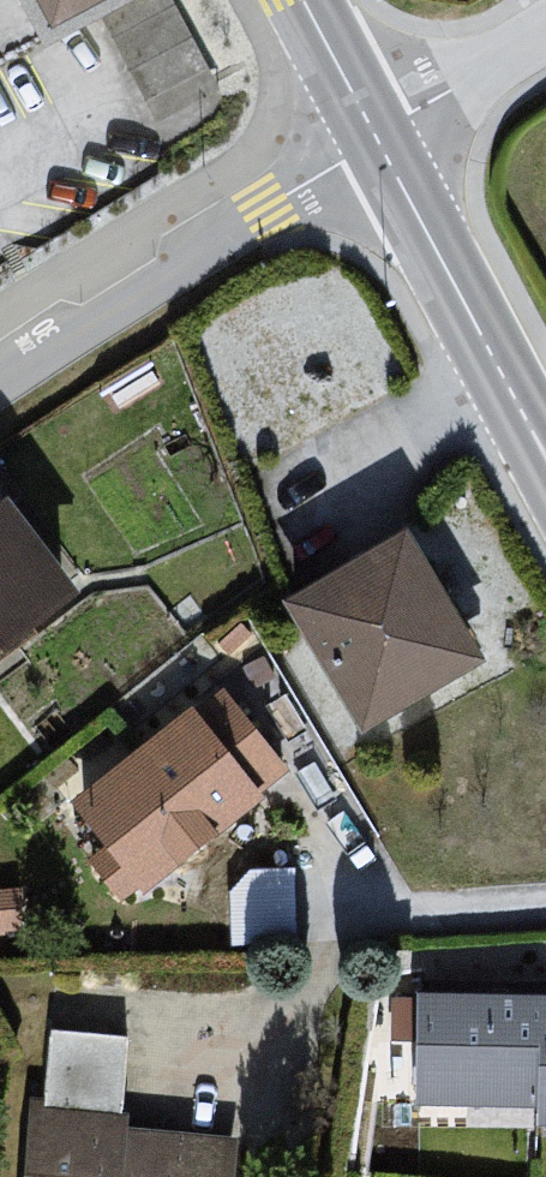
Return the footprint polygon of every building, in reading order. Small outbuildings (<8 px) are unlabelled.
[(10,51),(108,0),(0,0),(0,31),(10,51)] [(64,615),(0,529),(0,662),(64,615)] [(419,532),(289,609),(365,737),(495,660),(419,532)] [(188,698),(68,814),(148,896),(267,779),(188,698)] [(415,1086),(545,1110),(545,993),(436,973),(415,1086)] [(30,1176),(230,1176),(38,1138),(30,1176)]
